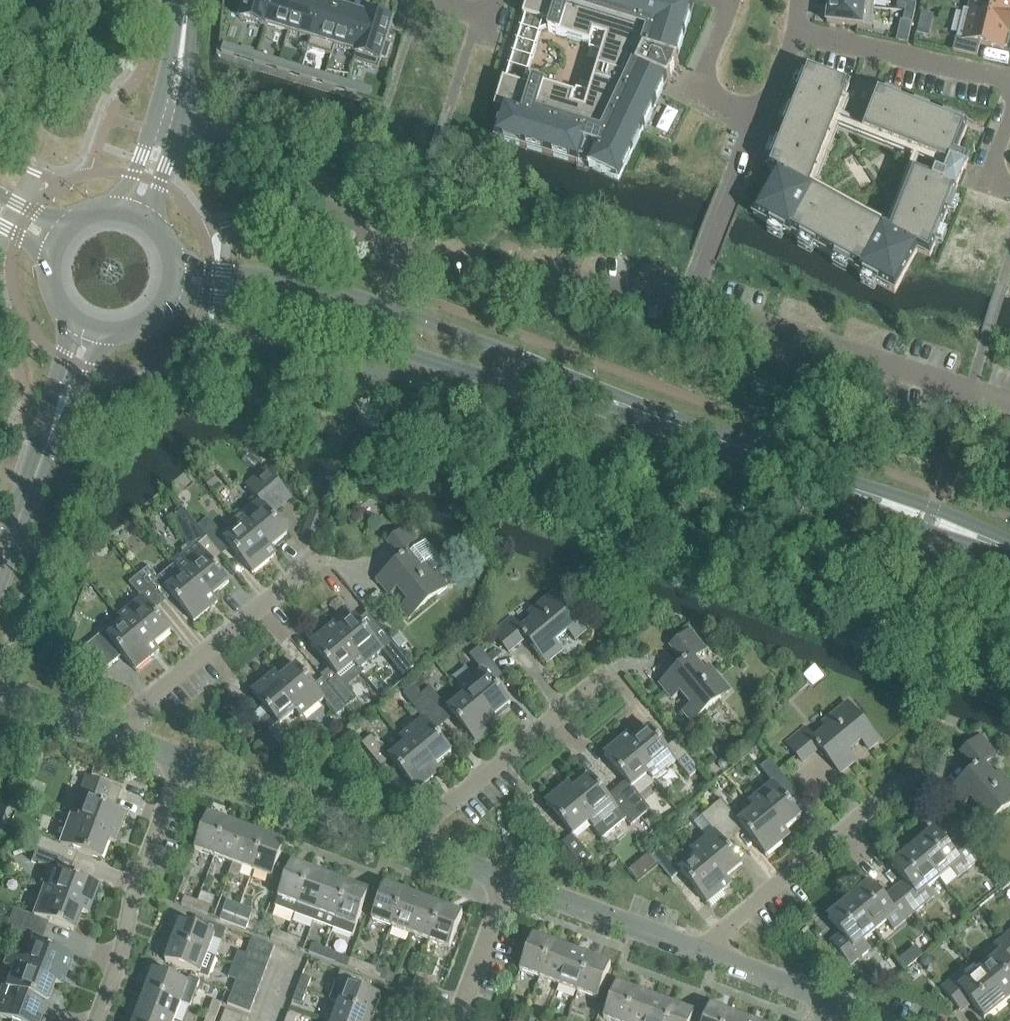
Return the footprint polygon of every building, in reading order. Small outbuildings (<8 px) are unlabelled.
[(241,1),(246,2),(240,19),(264,26),(272,0),(241,0),(241,1)] [(264,26),(265,27),(266,25),(288,32),(298,0),(272,0),(264,26)] [(314,0),(298,0),(288,32),(310,39),(307,48),(308,48),(311,39),(322,3),(314,0)] [(664,0),(528,0),(522,17),(524,17),(522,23),(519,34),(504,81),(503,80),(494,109),(503,112),(498,128),(495,136),(495,138),(577,164),(578,160),(590,164),(589,167),(618,181),(621,174),(641,132),(660,92),(658,91),(663,80),(667,82),(677,62),(675,61),(691,8),(664,0)] [(874,9),(875,0),(829,0),(829,3),(874,9)] [(1009,22),(1009,0),(971,0),(968,11),(964,10),(963,11),(1009,22)] [(907,2),(905,12),(914,14),(916,4),(907,2)] [(345,10),(322,3),(311,39),(308,48),(331,55),(345,10)] [(871,28),(874,9),(829,3),(827,23),(871,28)] [(367,16),(345,10),(331,55),(332,55),(335,46),(356,53),(353,62),(354,62),(368,15),(367,16)] [(1008,29),(1009,22),(963,11),(953,51),(976,57),(980,44),(1003,50),(1004,47),(1006,47),(1009,36),(1007,35),(1007,32),(1009,33),(1009,30),(1008,29)] [(914,14),(905,12),(903,22),(912,24),(914,14)] [(916,34),(927,37),(932,15),(921,12),(916,34)] [(392,22),(368,15),(354,62),(378,69),(381,57),(386,59),(390,45),(386,44),(392,22)] [(236,48),(223,44),(220,52),(233,56),(236,48)] [(268,58),(256,54),(253,62),(266,66),(268,58)] [(291,65),(279,61),(276,69),(288,73),(291,65)] [(314,72),(302,68),(299,76),(311,80),(314,72)] [(809,189),(849,86),(807,69),(803,78),(806,80),(800,94),(798,93),(790,112),(793,113),(787,127),(785,126),(777,146),(780,147),(774,161),(771,160),(768,169),(776,174),(753,216),(770,225),(772,223),(785,230),(784,233),(790,236),(791,234),(801,239),(802,237),(815,244),(814,247),(835,258),(837,256),(850,263),(849,266),(858,271),(857,273),(864,277),(865,274),(878,282),(877,284),(894,293),(910,264),(917,251),(930,258),(935,245),(932,244),(938,229),(940,230),(947,213),(945,212),(950,198),(953,199),(956,192),(965,169),(964,169),(968,160),(956,155),(967,127),(877,92),(862,132),(950,166),(945,178),(936,174),(933,181),(914,174),(890,234),(809,189)] [(337,79),(325,75),(322,83),(334,87),(337,79)] [(360,85),(348,82),(345,90),(357,94),(360,85)] [(262,504),(238,523),(243,529),(254,543),(262,536),(272,550),(273,549),(289,536),(268,510),(288,494),(292,500),(293,499),(269,470),(248,487),(262,504)] [(209,488),(217,481),(211,474),(203,481),(209,488)] [(253,575),(278,555),(273,549),(272,550),(262,536),(254,543),(243,529),(227,542),(209,520),(199,528),(219,551),(228,544),(253,575)] [(210,559),(219,551),(199,528),(190,535),(197,545),(181,558),(173,564),(175,566),(184,577),(195,591),(203,585),(214,598),(214,597),(231,584),(210,559)] [(401,562),(377,582),(390,597),(398,590),(409,604),(401,611),(409,620),(447,588),(434,572),(444,563),(427,543),(423,546),(408,528),(389,544),(401,560),(400,561),(401,562)] [(195,624),(220,603),(214,597),(214,598),(203,585),(195,591),(175,566),(159,579),(150,567),(140,575),(160,599),(169,592),(195,624)] [(150,607),(160,599),(140,575),(131,583),(144,600),(120,619),(137,639),(144,633),(154,646),(155,645),(171,633),(150,607)] [(510,653),(525,641),(526,642),(528,641),(547,664),(562,652),(555,644),(569,632),(576,641),(585,633),(554,595),(530,615),(534,620),(521,630),(512,618),(494,633),(510,653)] [(136,671),(160,652),(155,645),(154,646),(144,633),(137,639),(120,619),(94,641),(112,665),(123,656),(136,671)] [(396,668),(405,661),(386,637),(378,644),(357,619),(341,632),(340,632),(351,645),(344,651),(355,664),(354,665),(359,671),(383,652),(396,668)] [(344,684),(359,671),(354,665),(355,664),(344,651),(351,645),(340,632),(341,632),(336,626),(312,645),(331,669),(322,676),(328,685),(347,708),(357,700),(344,684)] [(398,648),(405,642),(396,632),(389,637),(398,648)] [(682,665),(684,666),(660,685),(672,700),(681,693),(692,707),(684,714),(691,723),(729,692),(710,668),(705,672),(693,657),(704,648),(690,632),(671,647),(684,663),(682,665)] [(490,679),(499,672),(480,648),(470,656),(484,673),(460,692),(465,698),(466,697),(476,711),(484,705),(494,718),(495,718),(511,705),(490,679)] [(487,654),(490,658),(496,652),(494,649),(487,654)] [(337,716),(347,708),(328,685),(319,693),(298,667),(282,680),(281,681),(292,694),(286,699),(297,713),(296,713),(301,719),(324,700),(337,716)] [(281,681),(282,680),(277,674),(252,694),(270,714),(260,722),(294,763),(303,755),(280,726),(296,713),(297,713),(286,699),(292,694),(281,681)] [(476,744),(500,724),(495,718),(494,718),(484,705),(476,711),(466,697),(465,698),(450,711),(431,689),(422,697),(441,720),(450,712),(476,744)] [(431,728),(441,720),(422,697),(412,704),(426,721),(401,740),(406,746),(407,746),(418,760),(425,754),(435,767),(436,766),(452,753),(431,728)] [(787,743),(803,763),(819,750),(820,751),(821,750),(841,774),(855,762),(848,753),(862,742),(869,751),(879,743),(847,704),(822,725),(826,730),(814,740),(805,728),(787,743)] [(689,778),(699,770),(680,747),(671,755),(651,730),(634,743),(633,743),(644,756),(638,762),(649,775),(648,775),(653,781),(676,762),(689,778)] [(417,792),(441,772),(436,766),(435,767),(425,754),(418,760),(407,746),(406,746),(391,759),(372,737),(362,745),(381,769),(391,761),(417,792)] [(633,743),(634,743),(629,737),(605,757),(631,788),(622,796),(640,819),(650,811),(632,789),(648,775),(649,775),(638,762),(644,756),(633,743)] [(982,830),(1009,807),(1009,786),(1000,774),(995,778),(984,764),(995,756),(981,738),(962,753),(975,770),(973,771),(974,773),(951,791),(963,806),(971,799),(983,813),(974,820),(982,830)] [(718,767),(720,769),(722,770),(725,769),(727,768),(728,765),(728,763),(726,761),(724,760),(721,760),(719,762),(718,764),(718,767)] [(780,791),(790,784),(771,760),(761,768),(775,784),(751,804),(756,810),(767,823),(774,818),(785,831),(786,830),(801,817),(780,791)] [(87,777),(72,816),(79,819),(78,820),(94,825),(91,833),(107,839),(108,841),(114,843),(125,814),(114,811),(122,790),(87,777)] [(640,819),(622,796),(612,804),(592,778),(576,791),(575,791),(586,804),(578,811),(589,823),(588,824),(602,840),(625,821),(630,827),(640,819)] [(575,791),(576,791),(570,785),(546,805),(572,837),(563,844),(582,866),(591,858),(573,836),(588,824),(589,823),(578,811),(586,804),(575,791)] [(766,856),(791,836),(786,830),(785,831),(774,818),(767,823),(756,810),(740,823),(722,801),(712,809),(731,832),(740,825),(766,856)] [(722,840),(731,832),(712,809),(702,817),(716,833),(692,852),(697,858),(698,858),(708,871),(716,865),(726,879),(727,879),(742,866),(722,840)] [(208,815),(195,850),(215,857),(228,823),(208,815)] [(41,838),(37,850),(65,860),(69,848),(101,860),(108,841),(107,839),(91,833),(94,825),(78,820),(79,819),(72,816),(61,845),(41,838)] [(228,823),(215,857),(235,864),(248,830),(228,823)] [(248,830),(235,864),(254,872),(267,837),(248,830)] [(914,848),(939,880),(951,870),(958,879),(978,862),(960,841),(950,849),(936,831),(914,848)] [(267,837),(254,872),(274,879),(287,845),(267,837)] [(897,893),(914,914),(934,898),(927,889),(939,880),(914,848),(892,866),(907,885),(897,893)] [(653,858),(672,881),(681,873),(708,905),(732,885),(727,879),(726,879),(716,865),(708,871),(698,858),(697,858),(681,871),(663,849),(653,858)] [(46,865),(38,885),(45,887),(68,896),(64,905),(81,912),(81,913),(88,915),(99,885),(61,871),(65,860),(37,850),(33,861),(46,865)] [(276,907),(295,914),(312,871),(292,863),(276,907)] [(639,863),(629,871),(637,881),(647,873),(639,863)] [(314,922),(318,912),(331,878),(312,871),(295,914),(314,922)] [(333,929),(337,920),(350,885),(331,878),(318,912),(314,922),(333,929)] [(850,901),(875,932),(887,923),(894,931),(914,914),(897,893),(886,902),(872,884),(850,901)] [(353,936),(357,927),(370,892),(350,885),(337,920),(333,929),(353,936)] [(372,920),(392,927),(405,893),(385,886),(372,920)] [(14,910),(10,921),(38,932),(42,920),(74,932),(81,913),(81,912),(64,905),(68,896),(45,887),(34,917),(14,910)] [(405,893),(392,927),(411,935),(424,900),(405,893)] [(182,906),(195,911),(198,903),(185,898),(182,906)] [(424,900),(411,935),(430,942),(443,908),(424,900)] [(863,941),(875,932),(850,901),(828,919),(843,937),(833,946),(850,967),(870,950),(863,941)] [(198,903),(195,911),(208,916),(211,908),(198,903)] [(443,908),(430,942),(450,949),(463,915),(443,908)] [(237,916),(222,910),(219,919),(234,925),(237,916)] [(248,920),(237,916),(234,925),(245,929),(248,920)] [(182,922),(174,942),(209,955),(215,939),(223,942),(228,929),(198,918),(195,927),(182,922)] [(13,957),(18,959),(25,962),(41,968),(38,977),(54,983),(62,986),(72,957),(39,945),(43,933),(38,932),(10,921),(5,932),(20,938),(13,957)] [(284,944),(288,935),(274,929),(271,939),(284,944)] [(288,935),(284,944),(296,948),(300,939),(288,935)] [(533,937),(520,972),(540,979),(553,944),(533,937)] [(1001,996),(1007,1003),(1009,1000),(1009,942),(1006,937),(986,954),(992,963),(981,972),(1001,996)] [(249,950),(272,958),(276,947),(253,939),(249,950)] [(209,955),(174,942),(167,962),(202,975),(209,955)] [(322,958),(326,949),(313,944),(310,953),(322,958)] [(553,944),(540,979),(559,986),(572,951),(553,944)] [(338,953),(326,949),(322,958),(334,962),(338,953)] [(245,960),(268,969),(272,958),(249,950),(247,956),(245,960)] [(572,951),(559,986),(578,993),(591,958),(572,951)] [(238,953),(234,964),(242,968),(245,960),(247,956),(238,953)] [(924,956),(921,959),(921,964),(923,967),(928,967),(931,964),(931,960),(928,956),(924,956)] [(373,977),(377,968),(365,963),(351,958),(348,967),(361,973),(373,977)] [(591,958),(578,993),(598,1000),(611,965),(591,958)] [(46,1003),(47,1003),(54,983),(38,977),(41,968),(25,962),(18,959),(0,1006),(0,1018),(9,1020),(39,1020),(46,1003)] [(242,968),(242,969),(241,972),(264,980),(268,969),(245,960),(242,968)] [(237,982),(241,972),(242,969),(242,968),(234,964),(228,979),(237,982)] [(386,971),(377,968),(373,977),(383,981),(386,971)] [(148,990),(183,1003),(190,984),(155,971),(148,990)] [(237,982),(237,983),(260,991),(264,980),(241,972),(237,982)] [(340,1004),(375,1017),(382,998),(369,993),(373,983),(342,972),(337,986),(345,989),(340,1004)] [(942,990),(959,1011),(969,1002),(985,1020),(1007,1003),(1001,996),(981,972),(969,982),(962,973),(942,990)] [(418,975),(412,992),(432,999),(438,982),(418,975)] [(298,988),(306,991),(311,979),(303,976),(298,988)] [(858,984),(868,990),(872,983),(862,977),(858,984)] [(411,991),(415,982),(405,978),(401,987),(411,991)] [(237,983),(232,993),(256,1002),(260,991),(237,983)] [(608,1020),(626,1020),(636,992),(617,985),(604,1020),(608,1020)] [(306,991),(298,988),(293,1002),(301,1005),(306,991)] [(183,1003),(148,990),(141,1010),(171,1020),(176,1020),(183,1003)] [(656,999),(636,992),(626,1020),(648,1020),(656,999)] [(232,993),(228,1005),(251,1014),(256,1002),(232,993)] [(216,1016),(221,1003),(212,999),(207,1013),(216,1016)] [(648,1020),(670,1020),(675,1006),(656,999),(648,1020)] [(375,1017),(340,1004),(334,1020),(374,1020),(375,1017)] [(670,1020),(692,1020),(695,1014),(675,1006),(670,1020)] [(730,1015),(710,1007),(705,1020),(728,1020),(730,1015)] [(141,1010),(136,1020),(171,1020),(141,1010)] [(249,1019),(226,1010),(222,1020),(249,1020),(249,1019)] [(207,1013),(204,1020),(214,1020),(216,1016),(207,1013)]
